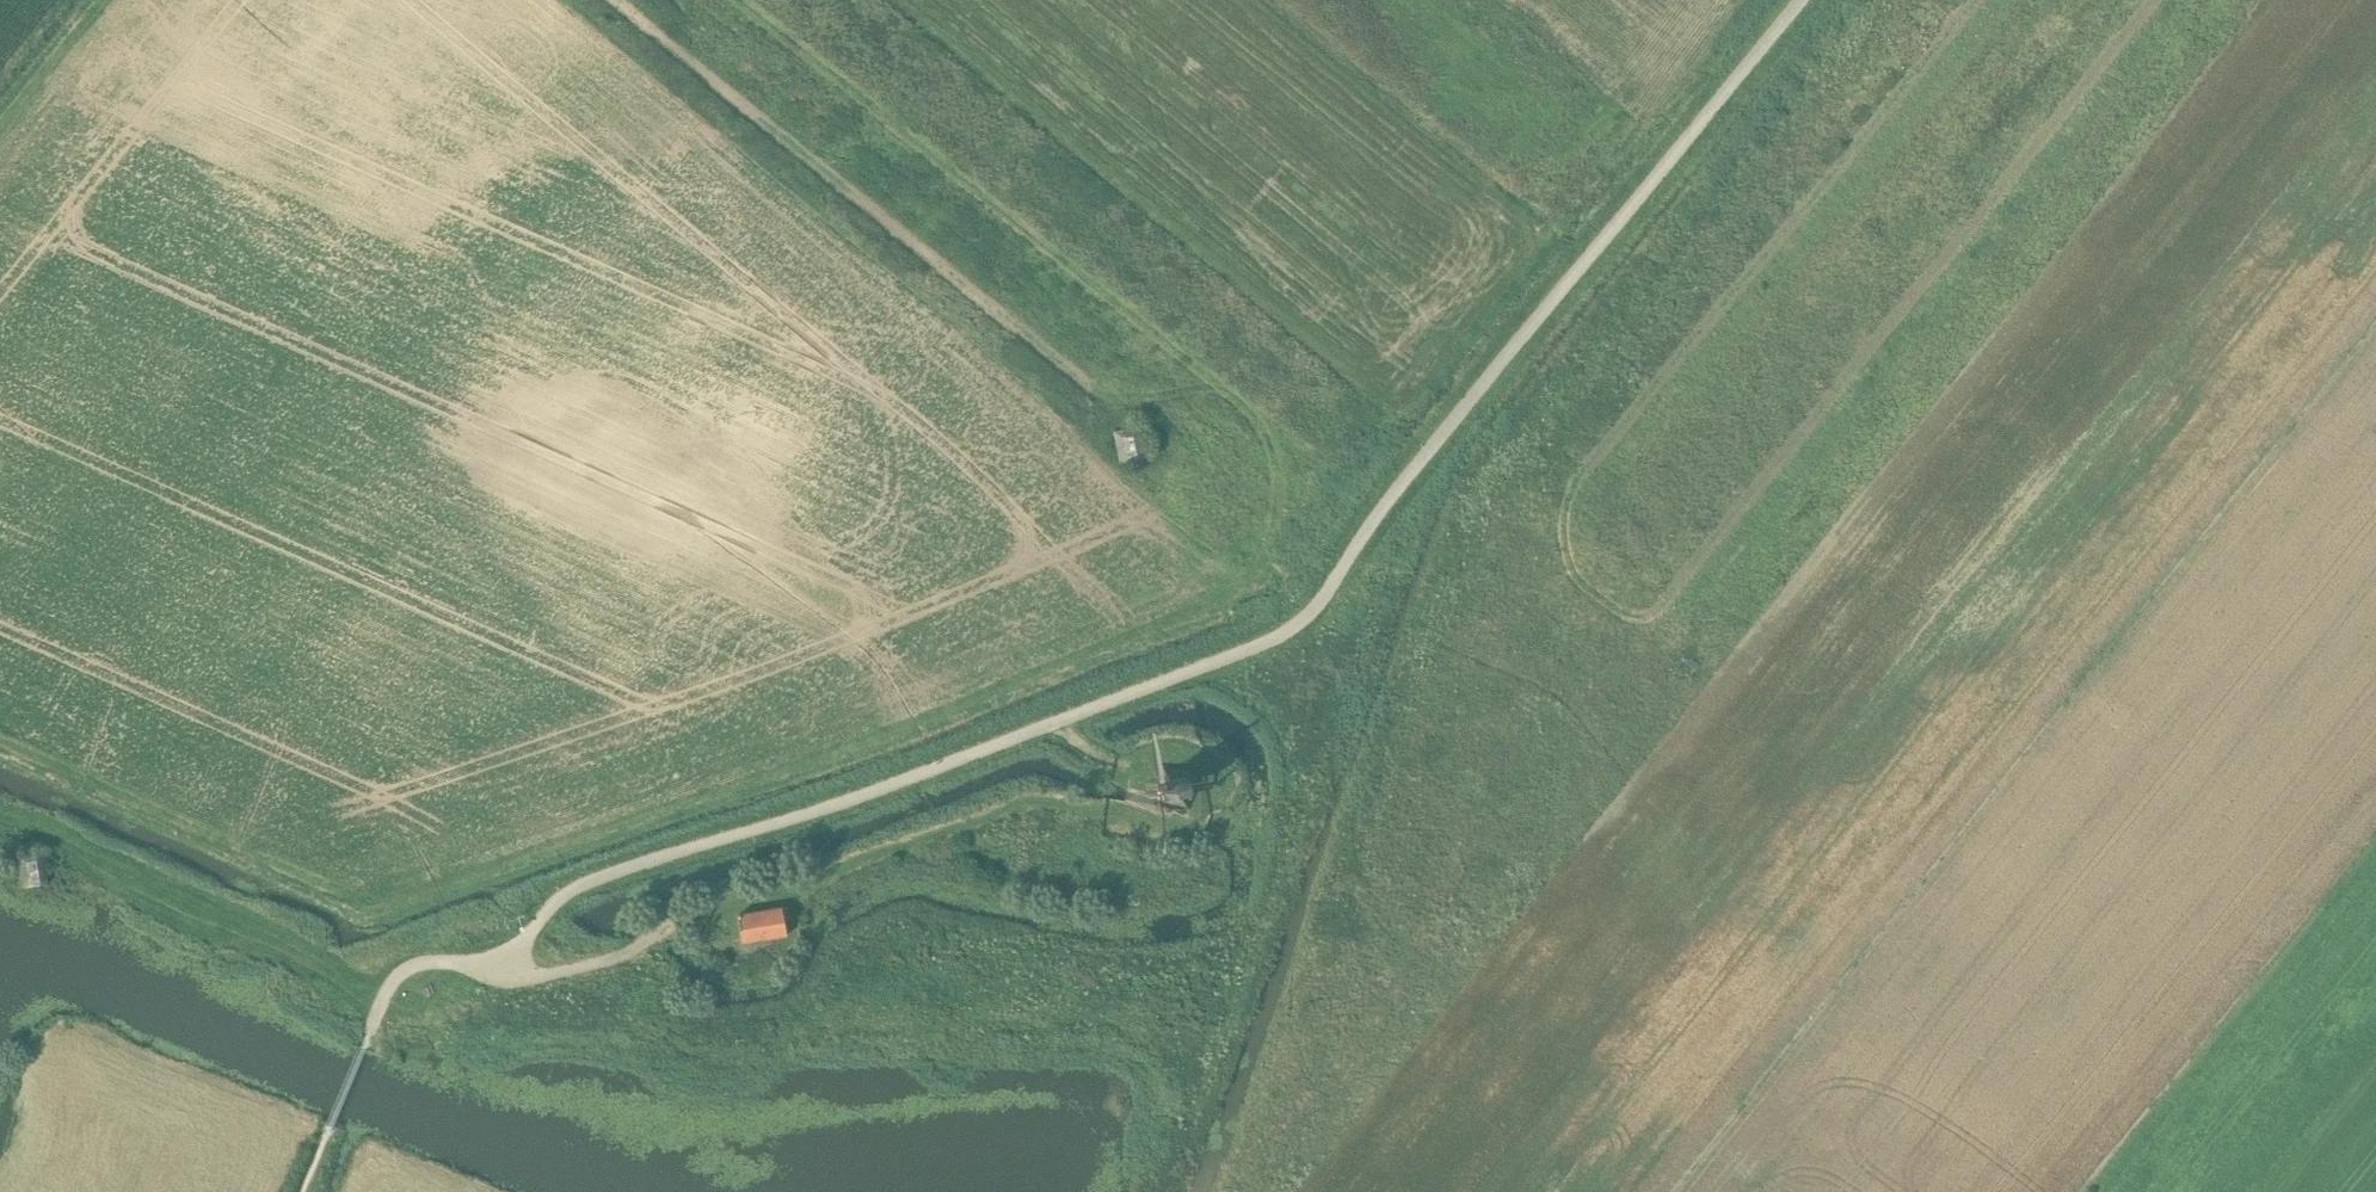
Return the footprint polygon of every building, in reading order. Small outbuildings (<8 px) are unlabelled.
[(1144,427),(1114,432),(1121,471),(1151,466),(1144,427)] [(1185,811),(1195,778),(1161,768),(1152,802),(1185,811)] [(24,862),(28,890),(56,887),(53,858),(24,862)] [(782,912),(746,917),(738,919),(743,947),(786,939),(782,912)]
